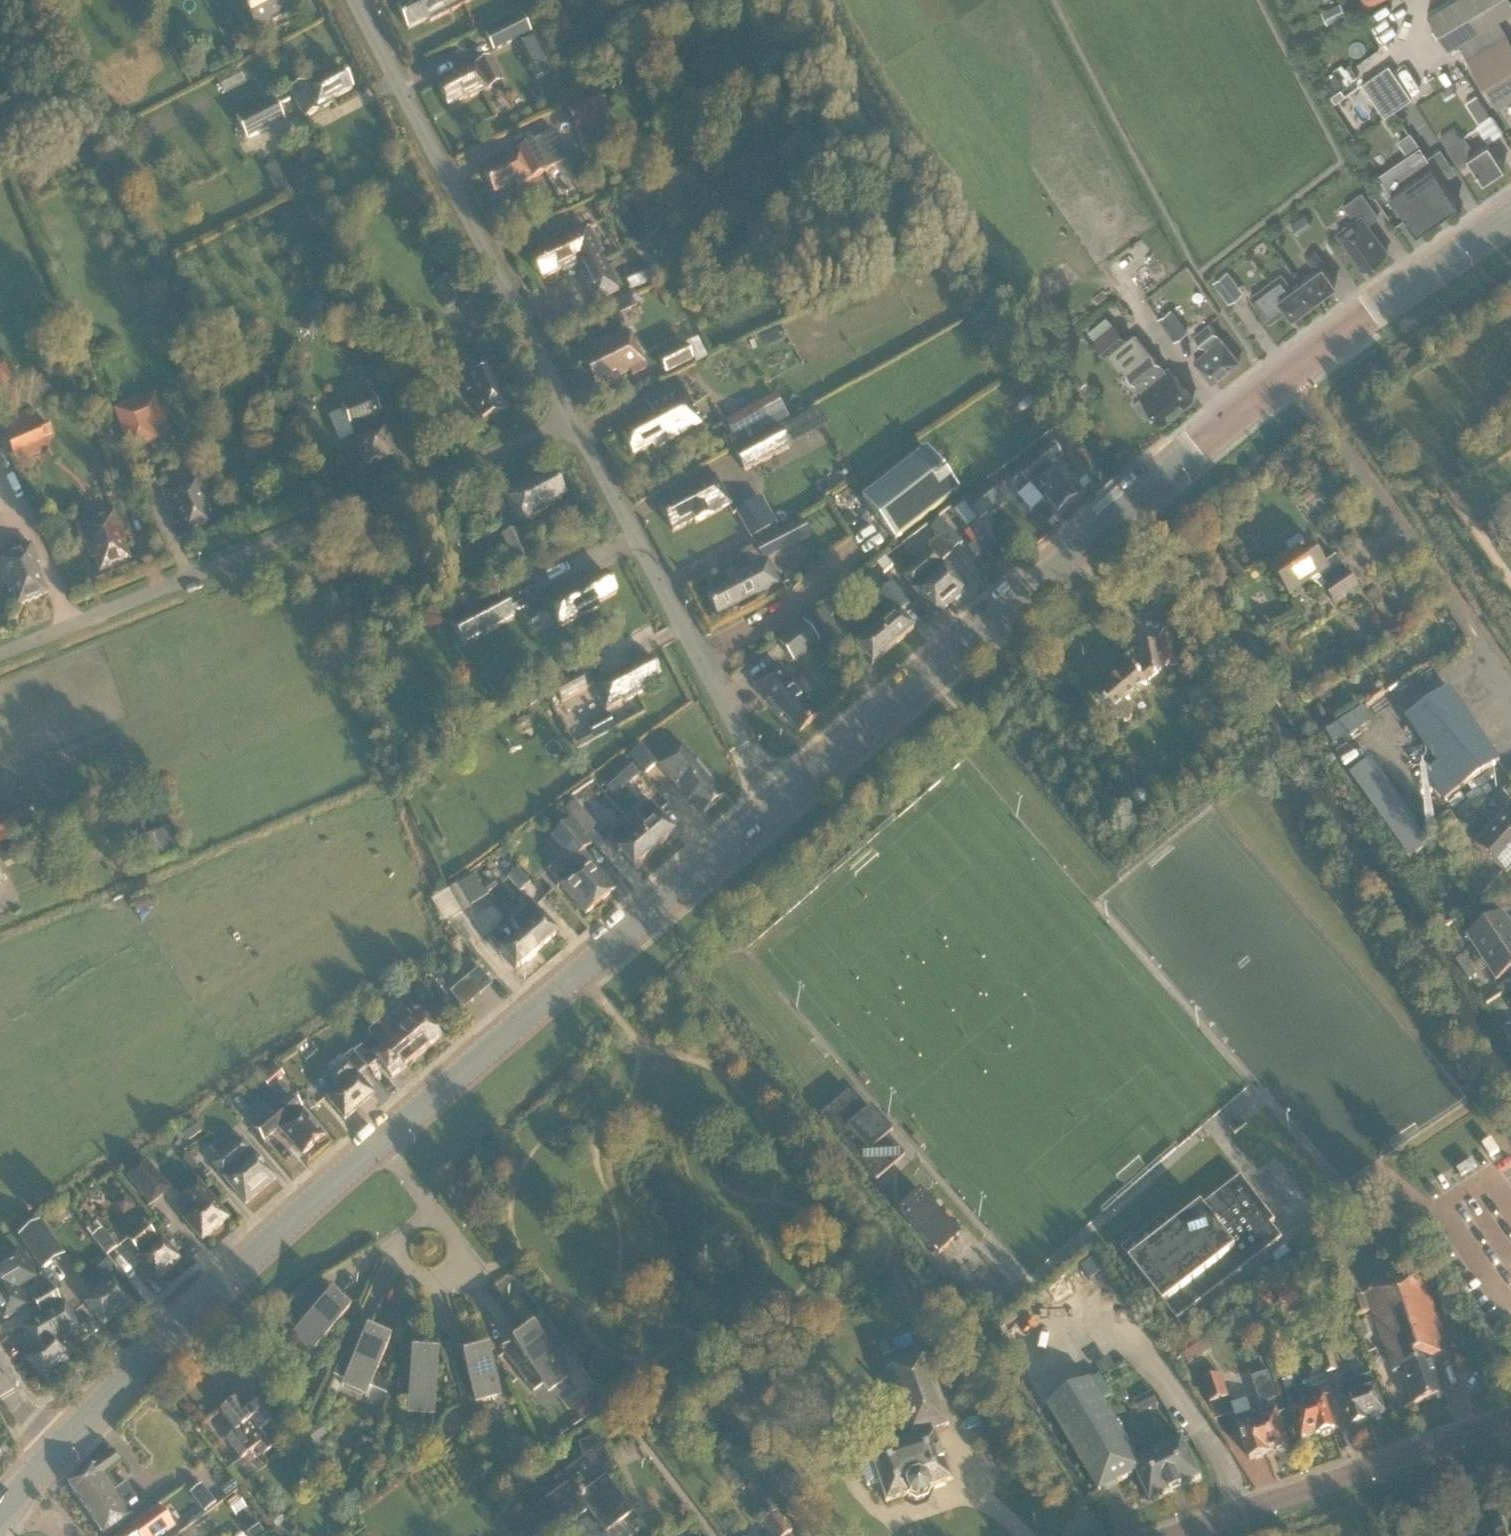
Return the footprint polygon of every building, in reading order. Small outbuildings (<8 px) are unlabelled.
[(257,31),(286,15),(285,13),(305,3),(303,0),(240,0),(257,31)] [(470,0),(414,0),(398,9),(408,30),(428,19),(430,22),(470,1),(470,0)] [(1510,8),(1510,0),(1449,0),(1429,12),(1450,45),(1456,41),(1495,18),(1510,8)] [(1347,14),(1340,1),(1322,11),(1328,23),(1347,14)] [(523,16),(487,35),(495,52),(531,33),(523,16)] [(1510,73),(1510,42),(1495,18),(1456,41),(1486,87),(1487,88),(1510,73)] [(1320,51),(1329,68),(1357,54),(1348,37),(1320,51)] [(534,38),(521,45),(539,78),(552,71),(534,38)] [(469,96),(470,98),(502,82),(489,58),(454,76),(455,78),(438,86),(448,107),(469,96)] [(1388,62),(1361,81),(1385,116),(1413,97),(1388,62)] [(290,90),(305,119),(333,104),(331,100),(352,89),(342,70),(307,88),(304,83),(290,90)] [(1487,88),(1499,107),(1510,99),(1510,73),(1487,88)] [(585,126),(589,134),(606,125),(602,117),(610,113),(598,90),(565,107),(577,130),(585,126)] [(1503,131),(1477,94),(1466,101),(1480,121),(1476,124),(1488,141),(1503,131)] [(285,120),(274,99),(236,118),(247,139),(285,120)] [(1464,135),(1461,136),(1454,126),(1440,136),(1461,167),(1471,160),(1483,179),(1504,165),(1488,141),(1474,150),(1464,135)] [(568,159),(554,132),(517,151),(519,155),(484,174),(495,193),(515,183),(517,186),(568,159)] [(1378,173),(1416,229),(1458,201),(1420,145),(1378,173)] [(280,199),(291,193),(276,163),(265,169),(280,199)] [(1336,230),(1363,268),(1388,250),(1368,222),(1379,214),(1362,190),(1343,204),(1353,217),(1336,230)] [(1291,223),(1298,233),(1312,223),(1305,213),(1291,223)] [(618,289),(587,229),(531,257),(542,279),(561,270),(563,272),(575,266),(579,267),(597,300),(618,289)] [(1300,280),(1314,298),(1335,282),(1323,266),(1326,264),(1314,249),(1305,255),(1316,269),(1300,280)] [(1232,286),(1237,282),(1228,270),(1213,281),(1229,302),(1239,294),(1232,286)] [(1293,314),(1314,298),(1300,280),(1292,287),(1281,272),(1266,284),(1251,296),(1270,321),(1287,307),(1293,314)] [(614,302),(621,315),(637,307),(631,294),(614,302)] [(1158,316),(1174,340),(1188,331),(1172,307),(1158,316)] [(1115,322),(1093,340),(1106,356),(1110,352),(1128,338),(1127,337),(1115,322)] [(1239,359),(1210,322),(1194,335),(1203,346),(1204,345),(1207,349),(1194,359),(1212,381),(1239,359)] [(630,371),(632,375),(646,368),(627,330),(597,345),(601,355),(585,363),(595,384),(616,374),(617,377),(630,371)] [(708,358),(698,339),(658,359),(666,375),(694,361),(695,364),(708,358)] [(1153,353),(1151,350),(1125,371),(1128,374),(1135,383),(1138,381),(1143,386),(1141,388),(1137,391),(1141,396),(1133,402),(1145,418),(1153,411),(1159,418),(1162,422),(1193,397),(1168,366),(1163,370),(1159,364),(1161,362),(1153,353)] [(506,390),(494,361),(460,374),(467,391),(471,390),(482,419),(509,408),(503,391),(506,390)] [(22,401),(7,364),(0,366),(0,409),(22,401)] [(652,447),(654,450),(669,442),(669,441),(702,424),(681,385),(646,404),(652,415),(620,432),(633,457),(652,447)] [(354,439),(367,467),(394,455),(386,438),(389,436),(385,426),(382,428),(376,414),(379,413),(370,394),(340,408),(348,427),(349,427),(354,439)] [(316,406),(294,397),(289,409),(311,418),(316,406)] [(150,426),(163,421),(155,400),(120,413),(134,448),(155,439),(150,426)] [(725,422),(738,446),(772,428),(759,404),(725,422)] [(32,411),(0,424),(16,464),(49,451),(44,438),(52,435),(48,423),(39,427),(32,411)] [(790,448),(780,429),(734,453),(744,472),(790,448)] [(1029,461),(1018,472),(1040,497),(1043,495),(1058,513),(1075,497),(1053,470),(1064,461),(1062,458),(1050,444),(1029,461)] [(959,492),(926,449),(861,499),(895,542),(959,492)] [(565,496),(553,474),(537,482),(536,480),(504,497),(518,523),(536,514),(536,515),(548,509),(546,506),(565,496)] [(730,505),(715,475),(683,492),(685,495),(660,509),(673,532),(694,521),(696,524),(730,505)] [(210,508),(198,478),(162,492),(175,525),(178,524),(185,539),(214,527),(207,509),(210,508)] [(989,482),(963,502),(978,521),(1003,500),(989,482)] [(751,538),(767,529),(752,504),(737,513),(751,538)] [(87,522),(80,525),(78,526),(91,559),(94,558),(100,573),(131,561),(123,543),(126,542),(114,511),(87,522)] [(931,552),(916,565),(951,604),(966,591),(941,563),(963,544),(942,520),(931,530),(938,538),(930,545),(929,550),(931,552)] [(802,521),(778,534),(787,550),(811,537),(802,521)] [(501,537),(520,575),(536,567),(517,528),(501,537)] [(1311,584),(1318,594),(1324,589),(1336,606),(1359,590),(1336,557),(1326,564),(1310,541),(1305,545),(1300,537),(1287,546),(1292,554),(1271,568),(1291,598),(1311,584)] [(18,606),(48,594),(36,565),(39,563),(32,545),(0,558),(0,570),(9,592),(12,591),(18,606)] [(446,568),(458,559),(451,549),(439,557),(446,568)] [(781,587),(767,561),(723,586),(724,588),(707,597),(719,617),(738,607),(740,610),(781,587)] [(892,618),(877,630),(892,648),(913,631),(898,614),(909,606),(889,583),(891,581),(877,565),(865,575),(881,594),(876,599),(892,618)] [(951,604),(916,565),(901,578),(936,616),(951,604)] [(524,603),(545,594),(535,572),(515,581),(524,603)] [(578,617),(579,618),(598,609),(596,605),(616,595),(606,574),(589,582),(588,579),(542,602),(547,614),(544,616),(548,623),(532,631),(536,638),(578,617)] [(502,595),(451,621),(464,646),(515,619),(502,595)] [(842,609),(834,600),(807,622),(828,648),(846,635),(832,617),(842,609)] [(804,622),(779,642),(787,652),(792,647),(799,642),(807,652),(819,642),(804,622)] [(1174,632),(1171,629),(1160,639),(1166,668),(1181,666),(1174,632)] [(892,648),(877,630),(862,643),(851,631),(843,637),(855,651),(858,649),(871,666),(892,648)] [(1113,714),(1122,725),(1135,713),(1126,703),(1147,684),(1146,683),(1161,669),(1155,641),(1141,644),(1147,668),(1141,673),(1134,665),(1132,667),(1126,664),(1119,670),(1121,676),(1096,698),(1112,715),(1113,714)] [(1184,664),(1192,663),(1190,652),(1181,653),(1184,664)] [(624,701),(625,702),(642,692),(641,689),(661,679),(650,659),(634,667),(632,665),(592,686),(605,711),(624,701)] [(807,700),(777,664),(753,685),(780,718),(783,715),(798,733),(818,716),(805,701),(807,700)] [(561,677),(555,669),(543,678),(549,686),(561,677)] [(588,690),(580,674),(554,688),(562,703),(588,690)] [(1426,773),(1434,784),(1444,799),(1499,761),(1450,689),(1407,719),(1439,765),(1426,773)] [(1363,709),(1324,731),(1333,746),(1371,724),(1363,709)] [(616,728),(608,714),(588,725),(596,740),(616,728)] [(643,746),(629,757),(645,775),(658,764),(643,746)] [(723,797),(711,784),(708,781),(710,778),(682,746),(658,767),(689,802),(691,800),(704,814),(723,797)] [(600,781),(615,797),(640,776),(625,759),(600,781)] [(1416,825),(1419,823),(1372,759),(1351,774),(1411,858),(1430,844),(1416,825)] [(565,810),(586,835),(596,826),(575,801),(565,810)] [(639,835),(654,852),(674,834),(659,816),(661,815),(650,803),(636,815),(647,828),(639,835)] [(1510,842),(1510,807),(1493,826),(1510,842)] [(0,821),(0,846),(35,832),(26,810),(0,821)] [(1441,835),(1458,824),(1451,814),(1434,825),(1441,835)] [(602,876),(588,860),(586,861),(580,854),(589,846),(568,822),(551,838),(578,869),(559,886),(573,901),(574,900),(587,914),(613,891),(601,877),(602,876)] [(1510,870),(1510,842),(1493,826),(1475,846),(1506,875),(1510,870)] [(633,869),(654,852),(639,835),(630,842),(618,829),(604,842),(615,855),(618,852),(633,869)] [(1451,829),(1443,838),(1449,844),(1457,835),(1451,829)] [(147,839),(110,852),(118,874),(155,861),(147,839)] [(507,878),(520,893),(530,883),(517,869),(507,878)] [(447,891),(460,915),(490,898),(470,874),(455,883),(456,886),(447,891)] [(130,895),(139,915),(161,905),(151,886),(130,895)] [(536,922),(522,935),(536,952),(556,934),(542,918),(544,916),(532,903),(525,909),(536,922)] [(1510,941),(1510,926),(1502,913),(1467,937),(1482,959),(1510,941)] [(536,952),(522,935),(507,948),(495,935),(488,942),(500,956),(502,954),(516,970),(536,952)] [(1482,959),(1497,982),(1510,973),(1510,941),(1482,959)] [(1463,960),(1456,964),(1462,974),(1469,969),(1463,960)] [(1476,979),(1469,969),(1462,974),(1468,984),(1476,979)] [(459,985),(473,1001),(482,993),(468,977),(459,985)] [(473,1001),(459,985),(450,993),(464,1009),(473,1001)] [(408,1012),(390,1027),(417,1060),(441,1041),(418,1012),(412,1016),(408,1012)] [(417,1060),(384,1020),(369,1032),(374,1037),(354,1052),(368,1069),(377,1061),(392,1080),(417,1060)] [(1502,1034),(1508,1043),(1510,1041),(1510,1032),(1509,1029),(1502,1034)] [(368,1069),(354,1052),(353,1053),(352,1052),(343,1060),(342,1059),(329,1069),(333,1075),(328,1079),(336,1089),(326,1097),(344,1120),(374,1096),(357,1075),(365,1068),(367,1070),(368,1069)] [(261,1080),(270,1090),(285,1077),(276,1067),(261,1080)] [(849,1092),(819,1118),(874,1182),(905,1157),(849,1092)] [(259,1103),(242,1117),(262,1141),(278,1127),(302,1157),(324,1139),(312,1124),(313,1122),(292,1096),(269,1115),(259,1103)] [(185,1144),(203,1133),(195,1119),(177,1130),(185,1144)] [(227,1154),(261,1192),(276,1180),(242,1140),(237,1144),(227,1133),(217,1141),(228,1153),(227,1154)] [(246,1205),(261,1192),(227,1154),(228,1153),(217,1141),(210,1148),(220,1160),(212,1166),(246,1205)] [(128,1177),(151,1204),(169,1189),(146,1162),(128,1177)] [(1163,1307),(1165,1306),(1176,1321),(1282,1240),(1270,1226),(1274,1222),(1241,1179),(1173,1231),(1163,1218),(1121,1250),(1138,1272),(1137,1273),(1163,1307)] [(229,1219),(198,1183),(182,1196),(194,1211),(183,1220),(198,1237),(202,1242),(229,1219)] [(958,1235),(926,1201),(918,1192),(897,1212),(905,1221),(937,1255),(958,1235)] [(115,1206),(124,1217),(135,1208),(126,1196),(115,1206)] [(19,1237),(42,1271),(65,1255),(41,1221),(19,1237)] [(118,1248),(97,1222),(87,1230),(108,1256),(118,1248)] [(161,1239),(159,1241),(145,1225),(126,1241),(139,1256),(137,1258),(157,1281),(180,1261),(161,1239)] [(0,1262),(0,1315),(4,1321),(31,1305),(20,1287),(35,1278),(18,1251),(0,1262)] [(1402,1371),(1414,1406),(1444,1396),(1432,1360),(1451,1354),(1423,1274),(1366,1294),(1394,1374),(1402,1371)] [(85,1304),(104,1326),(132,1302),(110,1277),(92,1292),(95,1295),(85,1304)] [(1284,1309),(1301,1303),(1293,1280),(1277,1290),(1284,1309)] [(61,1302),(53,1288),(33,1300),(41,1314),(61,1302)] [(336,1301),(335,1302),(321,1288),(287,1323),(296,1332),(293,1335),(309,1351),(317,1343),(319,1345),(349,1314),(336,1301)] [(1251,1309),(1255,1315),(1276,1300),(1272,1294),(1251,1309)] [(1364,1296),(1350,1300),(1356,1318),(1370,1313),(1364,1296)] [(20,1330),(33,1351),(24,1360),(46,1381),(71,1355),(57,1341),(78,1328),(63,1303),(20,1330)] [(373,1335),(373,1337),(355,1329),(334,1376),(345,1382),(343,1386),(366,1396),(390,1343),(373,1335)] [(544,1385),(548,1392),(569,1376),(534,1329),(519,1340),(520,1342),(504,1354),(534,1393),(544,1385)] [(887,1344),(891,1355),(914,1347),(911,1336),(887,1344)] [(1204,1341),(1184,1356),(1192,1366),(1212,1352),(1204,1341)] [(457,1382),(463,1402),(469,1424),(486,1420),(481,1402),(501,1397),(488,1351),(463,1358),(469,1379),(457,1382)] [(431,1403),(435,1403),(438,1356),(419,1355),(419,1356),(400,1355),(397,1400),(409,1400),(408,1408),(409,1408),(408,1413),(430,1414),(431,1403)] [(877,1481),(885,1502),(885,1503),(905,1496),(915,1502),(924,1499),(928,1491),(927,1489),(949,1481),(932,1433),(949,1427),(925,1360),(886,1374),(906,1432),(901,1433),(905,1444),(870,1456),(871,1459),(859,1463),(867,1485),(877,1481)] [(1312,1384),(1296,1390),(1293,1378),(1283,1381),(1302,1439),(1316,1435),(1317,1436),(1320,1435),(1323,1436),(1330,1433),(1332,1431),(1335,1430),(1324,1398),(1332,1395),(1326,1376),(1315,1370),(1311,1380),(1312,1384)] [(1346,1384),(1340,1386),(1344,1398),(1342,1399),(1351,1426),(1354,1425),(1356,1426),(1363,1423),(1364,1421),(1385,1414),(1372,1376),(1357,1381),(1355,1373),(1344,1377),(1346,1384)] [(1212,1408),(1231,1401),(1222,1375),(1203,1382),(1212,1408)] [(1092,1381),(1048,1407),(1099,1492),(1136,1472),(1150,1501),(1201,1478),(1183,1439),(1137,1459),(1092,1381)] [(585,1399),(595,1412),(607,1403),(597,1389),(585,1399)] [(1276,1389),(1259,1395),(1262,1404),(1279,1398),(1276,1389)] [(1146,1396),(1152,1408),(1159,1405),(1153,1393),(1146,1396)] [(258,1401),(244,1412),(236,1401),(220,1413),(235,1432),(225,1440),(241,1460),(255,1449),(262,1458),(281,1442),(269,1427),(275,1422),(258,1401)] [(1237,1424),(1250,1460),(1288,1446),(1276,1410),(1260,1416),(1258,1410),(1249,1414),(1250,1419),(1237,1424)] [(327,1435),(321,1424),(307,1432),(313,1443),(327,1435)] [(612,1475),(598,1438),(579,1445),(585,1459),(556,1481),(563,1490),(538,1509),(556,1533),(588,1509),(606,1532),(630,1513),(605,1480),(612,1475)] [(525,1439),(516,1454),(527,1460),(536,1445),(525,1439)] [(103,1535),(104,1535),(111,1535),(121,1529),(118,1525),(133,1515),(131,1512),(140,1505),(136,1500),(126,1484),(116,1491),(111,1483),(108,1478),(105,1474),(105,1473),(98,1464),(68,1485),(103,1535)] [(191,1490),(205,1510),(216,1502),(201,1482),(191,1490)] [(793,1531),(777,1511),(762,1523),(772,1535),(787,1535),(793,1531)] [(140,1523),(121,1535),(149,1535),(140,1523)] [(1494,1533),(1495,1535),(1510,1535),(1510,1527),(1494,1533)]
